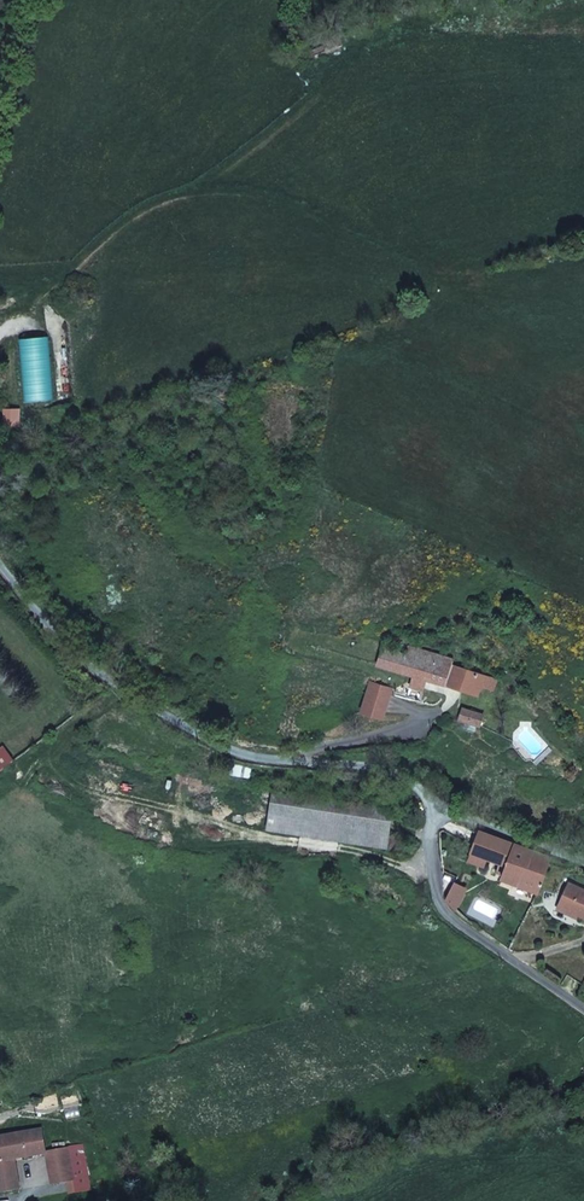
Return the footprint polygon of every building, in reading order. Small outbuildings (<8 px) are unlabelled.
[(382,647),(378,665),(478,696),(480,687),(493,691),(497,680),(451,665),(453,660),(408,646),(406,654),(382,647)] [(370,682),(361,713),(382,719),(391,688),(370,682)] [(462,709),(459,719),(479,726),(482,715),(462,709)] [(13,761),(3,748),(0,750),(0,770),(13,761)] [(273,790),(269,814),(389,832),(393,808),(273,790)] [(267,830),(399,851),(402,838),(389,835),(389,832),(269,814),(267,830)] [(480,831),(470,861),(484,866),(487,858),(499,862),(506,864),(502,875),(501,878),(539,893),(552,858),(480,831)] [(506,864),(499,862),(496,873),(502,875),(506,864)] [(465,873),(460,886),(464,888),(465,889),(476,883),(478,880),(465,873)] [(569,883),(558,906),(578,915),(583,918),(583,890),(569,883)] [(460,886),(454,884),(446,900),(456,910),(464,888),(460,886)] [(577,918),(578,915),(558,906),(557,909),(577,918)] [(570,976),(583,985),(583,963),(580,961),(570,976)] [(20,1190),(13,1160),(45,1154),(45,1153),(41,1131),(0,1138),(0,1194),(20,1190)] [(67,1149),(45,1153),(45,1154),(47,1153),(52,1183),(73,1180),(67,1149)]
